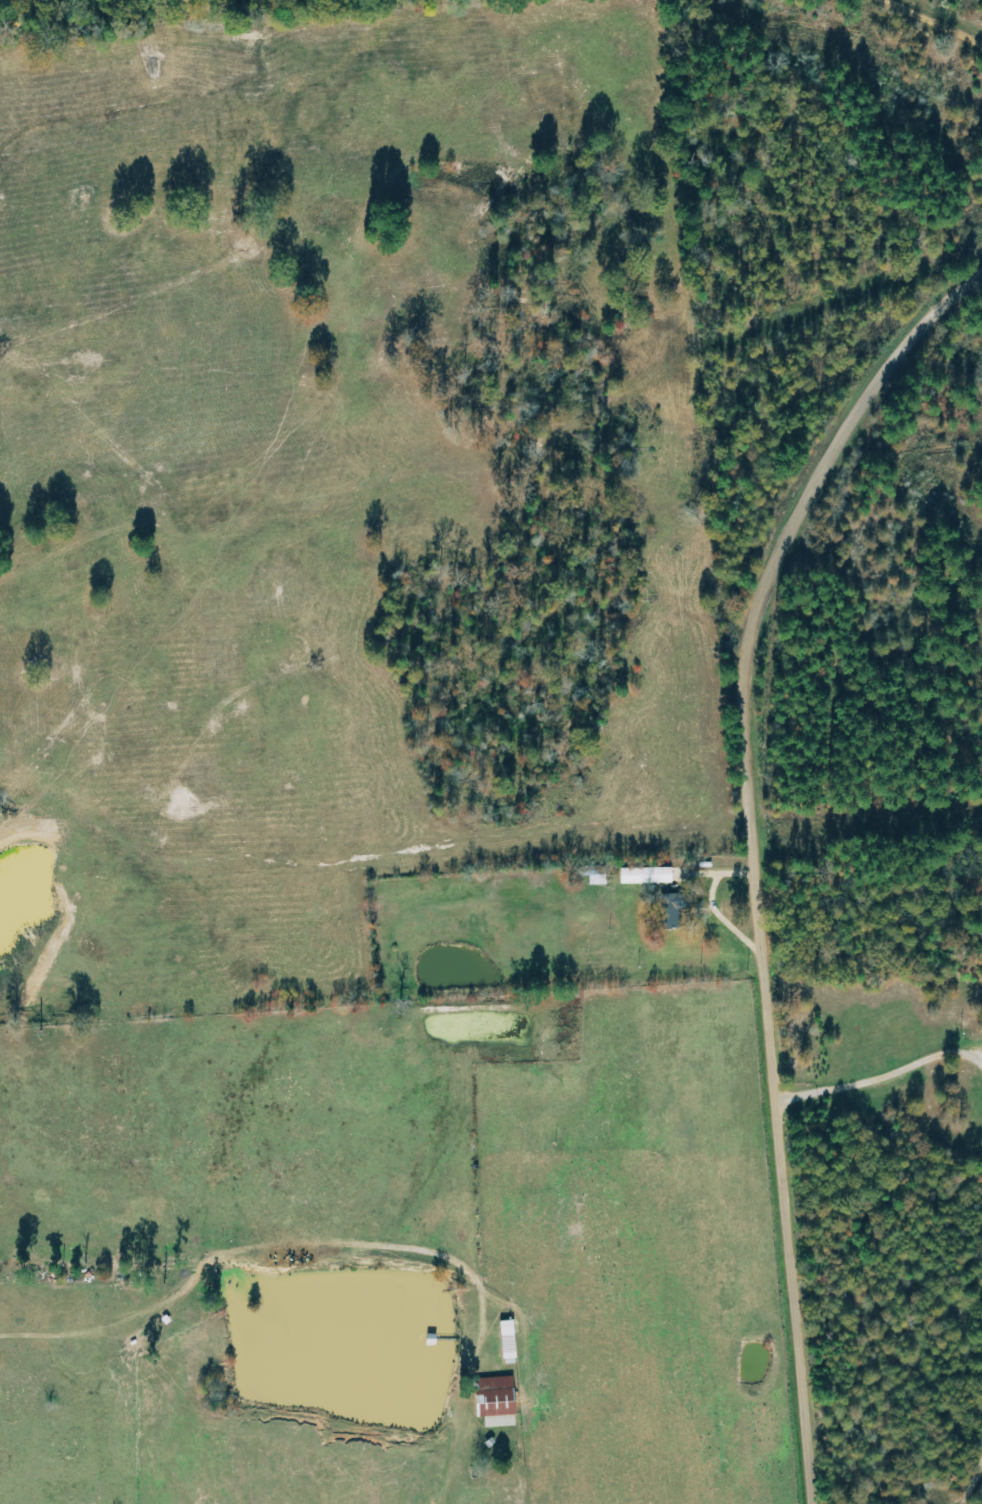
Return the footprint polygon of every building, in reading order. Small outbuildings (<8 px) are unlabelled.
[(674,869),(623,870),(623,885),(674,884),(674,869)] [(666,931),(683,929),(681,911),(689,910),(687,894),(661,897),(666,931)] [(487,1429),(518,1427),(515,1377),(478,1379),(480,1419),(486,1418),(487,1429)]
